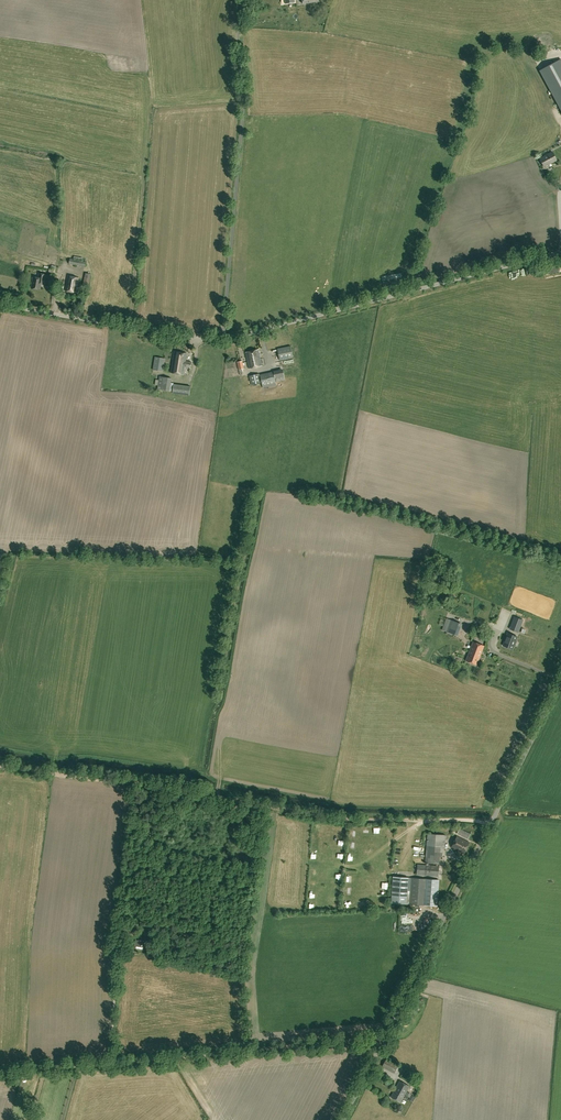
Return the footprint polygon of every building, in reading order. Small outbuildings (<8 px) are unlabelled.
[(540,71),(560,111),(560,59),(540,71)] [(557,160),(552,152),(540,159),(544,167),(557,160)] [(69,264),(85,267),(86,262),(70,259),(69,264)] [(86,273),(85,273),(83,286),(89,287),(91,274),(90,274),(91,271),(86,270),(86,273)] [(46,275),(39,274),(38,278),(33,277),(31,288),(40,290),(41,283),(44,284),(46,275)] [(65,291),(76,293),(79,277),(67,275),(65,291)] [(293,358),(291,346),(277,349),(280,360),(293,358)] [(259,349),(246,352),(249,368),(262,366),(259,349)] [(174,351),(171,372),(184,374),(185,366),(190,367),(191,362),(186,361),(187,353),(174,351)] [(165,358),(155,357),(153,370),(163,371),(165,358)] [(273,372),(260,374),(262,382),(263,387),(276,385),(276,382),(285,380),(283,369),(273,371),(273,372)] [(259,373),(249,376),(251,385),(261,382),(259,373)] [(174,383),(171,383),(172,378),(159,376),(157,389),(169,391),(173,392),(172,394),(190,396),(191,386),(174,384),(174,383)] [(512,622),(512,623),(518,625),(515,631),(514,630),(514,631),(518,632),(521,626),(520,626),(522,619),(514,616),(512,622)] [(451,620),(447,632),(458,636),(462,624),(451,620)] [(517,637),(508,633),(502,646),(511,650),(513,645),(512,644),(513,641),(515,642),(517,637)] [(477,665),(484,646),(473,641),(466,661),(477,665)] [(344,824),(338,826),(341,833),(346,831),(344,824)] [(470,834),(460,829),(457,834),(468,839),(470,834)] [(427,839),(425,862),(440,863),(441,847),(445,847),(446,835),(428,833),(427,839)] [(457,836),(452,847),(464,853),(470,842),(457,836)] [(450,851),(444,853),(447,860),(453,858),(450,851)] [(418,864),(417,874),(438,876),(439,866),(418,864)] [(393,876),(391,903),(407,904),(409,877),(393,876)] [(437,906),(438,880),(412,878),(410,904),(437,906)] [(151,936),(153,927),(146,926),(144,935),(151,936)] [(136,938),(135,944),(137,945),(137,946),(143,947),(145,939),(136,938)] [(395,1073),(399,1065),(387,1058),(383,1066),(395,1073)] [(410,1086),(400,1081),(391,1097),(401,1103),(410,1086)]
